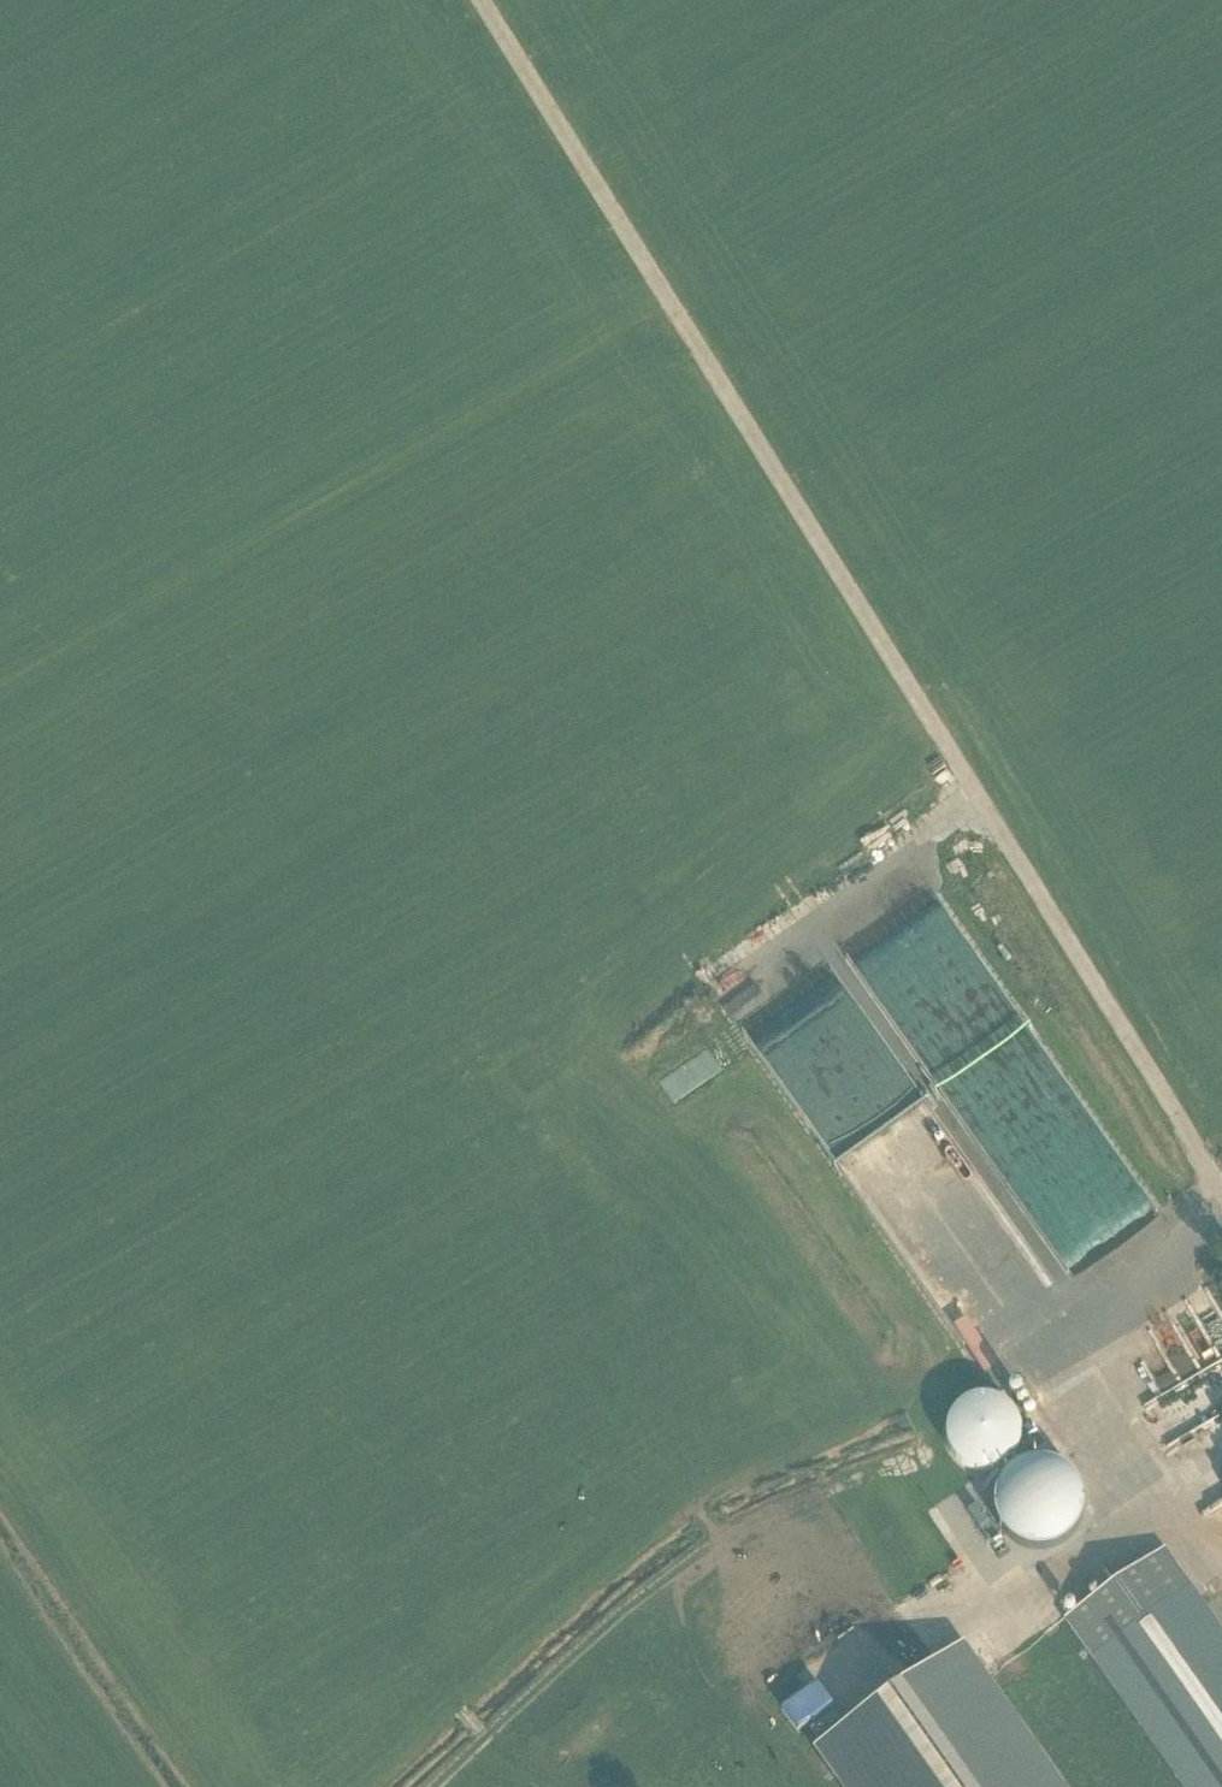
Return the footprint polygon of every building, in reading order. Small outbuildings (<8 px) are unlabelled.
[(1206,1360),(1221,1350),(1221,1317),(1216,1306),(1106,1368),(1117,1388),(1118,1379),(1124,1390),(1156,1392),(1157,1380),(1155,1376),(1155,1372),(1183,1373),(1189,1370),(1204,1370),(1202,1404),(1206,1411),(1221,1412),(1221,1360),(1206,1360)] [(947,1427),(947,1435),(947,1442),(949,1448),(952,1454),(954,1457),(957,1461),(961,1465),(967,1469),(972,1470),(976,1472),(981,1472),(984,1473),(989,1472),(993,1472),(996,1471),(999,1470),(1004,1467),(1007,1465),(1012,1461),(1016,1456),(1018,1452),(1020,1450),(1021,1447),(1022,1443),(1022,1440),(1023,1437),(1023,1432),(1022,1428),(1021,1424),(1020,1420),(1018,1416),(1014,1411),(1012,1408),(1008,1405),(1004,1402),(998,1399),(997,1399),(992,1397),(989,1397),(987,1397),(983,1396),(980,1397),(978,1397),(973,1398),(970,1399),(968,1400),(965,1402),(960,1405),(957,1409),(954,1412),(953,1414),(949,1420),(947,1427)] [(1221,1466),(1221,1418),(1207,1426),(1207,1439),(1188,1438),(1159,1455),(1179,1490),(1221,1466)] [(977,1505),(967,1512),(1000,1560),(1010,1553),(1001,1540),(1007,1536),(1009,1538),(1018,1545),(1024,1547),(1032,1550),(1042,1550),(1052,1549),(1060,1545),(1068,1540),(1074,1534),(1080,1525),(1083,1516),(1084,1510),(1084,1501),(1083,1494),(1081,1488),(1077,1482),(1074,1477),(1069,1472),(1062,1467),(1058,1465),(1052,1463),(1047,1462),(1042,1461),(1036,1461),(1033,1461),(1027,1463),(1019,1466),(1012,1471),(1006,1476),(1002,1481),(999,1488),(996,1495),(995,1502),(995,1512),(997,1520),(1000,1525),(1001,1529),(1004,1533),(999,1537),(977,1505)] [(1164,1550),(1065,1619),(1183,1786),(1221,1786),(1221,1632),(1164,1550)] [(813,1750),(839,1786),(1065,1786),(965,1643),(813,1750)] [(806,1663),(781,1682),(790,1694),(815,1675),(806,1663)]
